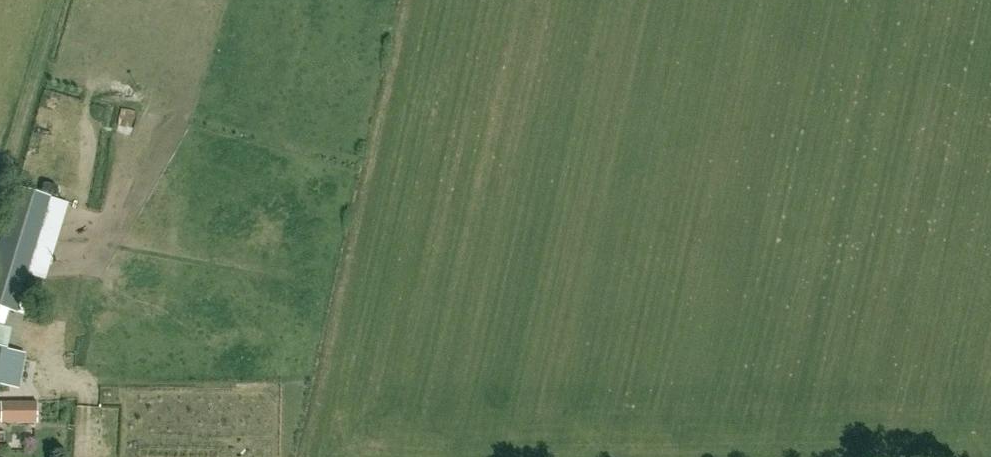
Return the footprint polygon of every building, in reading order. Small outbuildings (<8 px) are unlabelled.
[(22,293),(50,197),(18,187),(0,245),(0,307),(16,312),(22,293)] [(54,194),(44,222),(62,228),(72,200),(54,194)] [(31,269),(46,273),(50,256),(34,252),(31,269)] [(13,336),(14,320),(0,320),(0,336),(13,336)] [(19,381),(25,354),(7,350),(0,349),(0,385),(18,389),(19,381)] [(38,423),(38,403),(6,403),(7,424),(38,423)]
